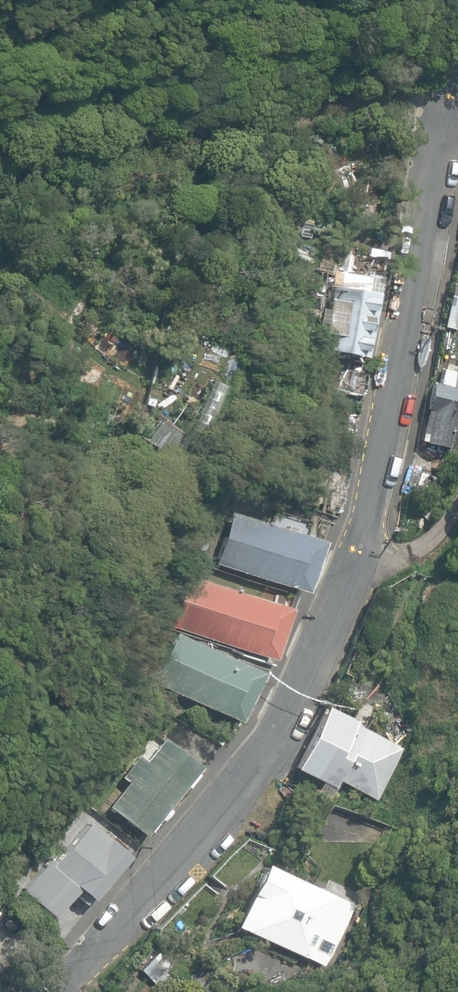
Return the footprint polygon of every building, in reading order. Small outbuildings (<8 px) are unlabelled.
[(314,355),(362,363),(376,280),(337,274),(344,231),(324,228),(313,293),(324,295),(314,355)] [(449,454),(456,420),(457,420),(457,372),(443,369),(439,383),(431,381),(424,412),(429,413),(422,448),(449,454)] [(343,419),(346,408),(336,405),(333,417),(343,419)] [(230,513),(214,564),(304,592),(319,541),(230,513)] [(185,575),(169,626),(271,659),(287,607),(185,575)] [(176,631),(151,682),(192,701),(188,710),(228,729),(233,719),(235,721),(259,672),(176,631)] [(334,781),(376,801),(401,750),(348,724),(352,718),(323,704),(291,769),(330,788),(334,781)] [(107,806),(144,836),(199,767),(194,763),(197,760),(172,741),(170,744),(162,738),(145,760),(138,754),(121,776),(127,781),(107,806)] [(21,890),(54,918),(72,897),(81,905),(88,896),(93,900),(130,857),(87,821),(51,864),(46,860),(21,890)] [(235,927),(309,960),(313,951),(329,958),(353,906),(263,865),(235,927)] [(144,966),(160,980),(172,968),(156,953),(144,966)]
